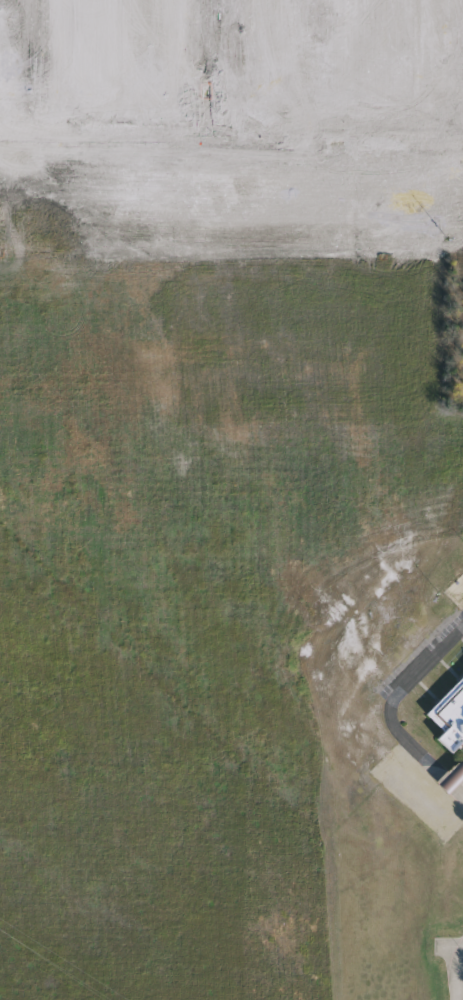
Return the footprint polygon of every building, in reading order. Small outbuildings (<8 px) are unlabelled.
[(426,711),(462,675),(462,744),(460,741),(450,751),(436,737),(444,729),(426,711)] [(437,781),(447,791),(462,775),(462,755),(437,781)]
